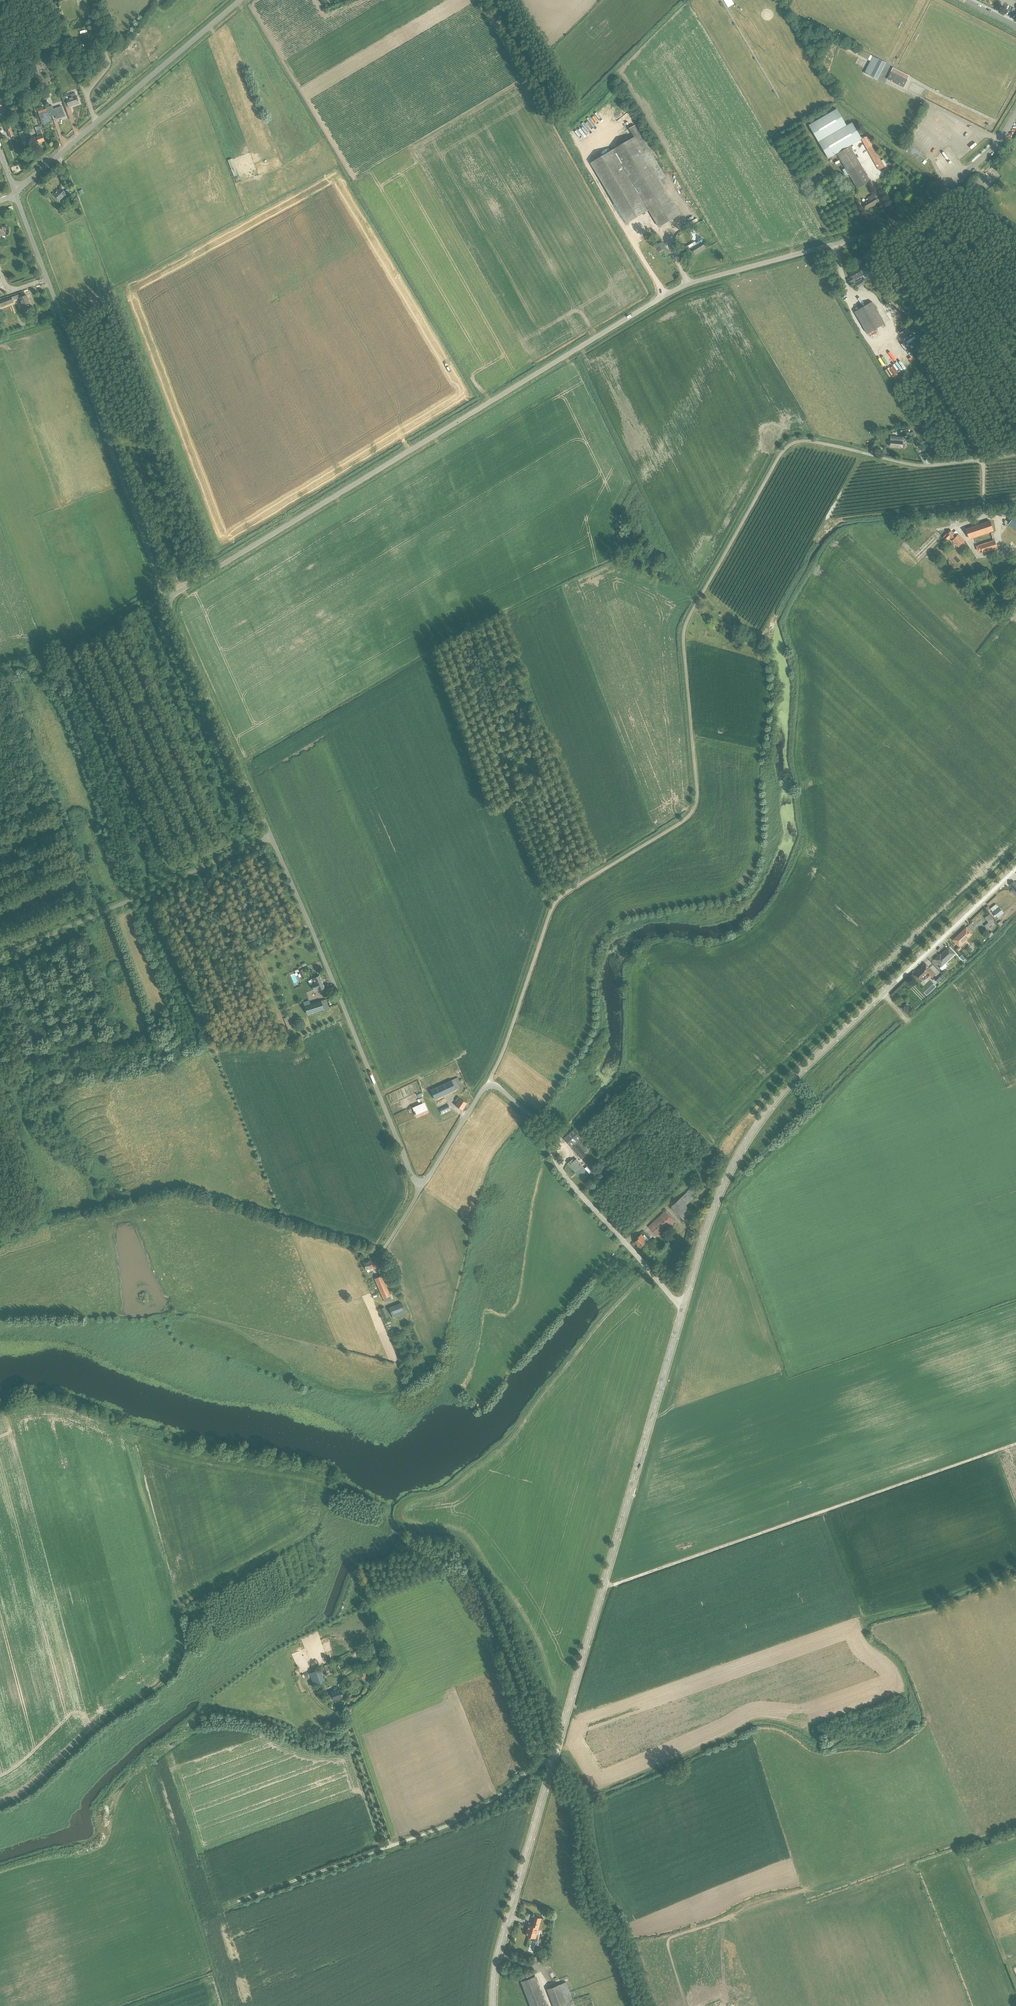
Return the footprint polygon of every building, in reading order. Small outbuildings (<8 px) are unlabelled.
[(859,55),(868,60),(871,55),(861,50),(859,55)] [(886,63),(873,56),(865,73),(877,79),(886,63)] [(907,79),(891,71),(887,79),(903,87),(907,79)] [(64,97),(62,98),(64,103),(67,102),(68,106),(78,103),(76,95),(75,93),(68,95),(68,93),(64,95),(64,97)] [(56,119),(65,116),(62,106),(53,109),(52,106),(46,108),(47,111),(39,114),(42,124),(50,121),(49,116),(55,114),(56,119)] [(617,111),(620,118),(628,114),(625,107),(617,111)] [(837,109),(809,125),(828,159),(837,154),(837,153),(850,146),(861,139),(862,139),(861,137),(852,123),(847,126),(837,109)] [(659,227),(681,214),(661,180),(667,176),(636,124),(631,128),(635,137),(591,162),(621,214),(626,224),(650,210),(659,227)] [(41,129),(36,131),(38,136),(36,137),(39,144),(45,141),(41,129)] [(20,132),(23,142),(28,140),(25,130),(20,132)] [(864,138),(861,137),(862,139),(861,139),(867,148),(872,145),(867,136),(864,138)] [(906,150),(921,162),(926,156),(911,144),(906,150)] [(872,145),(867,148),(879,170),(885,167),(884,165),(886,164),(883,159),(881,160),(872,145)] [(847,171),(857,188),(870,180),(860,163),(850,146),(837,153),(837,154),(847,171)] [(228,161),(232,172),(237,171),(232,159),(228,161)] [(13,167),(16,173),(24,169),(21,162),(13,167)] [(67,195),(70,193),(67,190),(64,192),(61,188),(54,195),(59,200),(66,194),(67,195)] [(863,203),(866,209),(878,202),(874,195),(868,198),(869,199),(863,203)] [(688,245),(684,247),(687,253),(692,250),(695,254),(705,248),(702,242),(702,241),(703,239),(702,237),(700,237),(698,238),(697,240),(698,241),(696,242),(695,241),(692,243),(692,244),(689,247),(688,245)] [(654,246),(658,252),(664,248),(660,242),(654,246)] [(864,263),(849,272),(851,275),(849,276),(851,278),(847,279),(851,285),(854,283),(857,288),(864,284),(861,279),(855,282),(854,280),(868,272),(864,263)] [(14,296),(16,300),(19,298),(23,308),(30,305),(27,295),(24,296),(23,293),(14,296)] [(1,306),(13,301),(11,297),(0,301),(0,305),(1,306)] [(855,312),(867,333),(884,324),(872,302),(855,312)] [(920,360),(923,357),(917,350),(914,353),(920,360)] [(897,361),(901,368),(906,365),(901,358),(897,361)] [(893,373),(897,370),(893,364),(891,366),(890,364),(888,365),(893,373)] [(891,436),(890,446),(903,447),(903,441),(903,438),(891,436)] [(990,521),(965,529),(969,539),(994,531),(990,521)] [(947,533),(943,538),(946,542),(950,538),(952,540),(958,547),(965,540),(956,530),(954,533),(951,530),(947,534),(947,533)] [(995,540),(976,546),(978,552),(982,551),(983,553),(998,549),(995,540)] [(998,907),(993,911),(998,918),(1003,913),(998,907)] [(988,922),(984,925),(987,928),(991,925),(990,925),(995,921),(993,919),(993,918),(989,914),(985,918),(988,922)] [(956,937),(953,940),(959,946),(956,949),(958,951),(962,948),(960,946),(972,934),(966,927),(956,937)] [(942,967),(945,963),(955,954),(949,947),(941,955),(940,954),(935,959),(941,966),(942,967)] [(926,964),(914,975),(921,982),(924,978),(923,977),(928,972),(933,977),(936,974),(926,964)] [(299,971),(303,979),(307,977),(304,969),(299,971)] [(301,983),(296,972),(291,974),(296,985),(301,983)] [(942,974),(936,980),(939,984),(946,978),(942,974)] [(312,984),(315,990),(319,989),(319,990),(325,987),(320,975),(314,978),(312,979),(314,984),(312,984)] [(321,1001),(304,1006),(307,1014),(323,1009),(328,1008),(326,999),(321,1001)] [(284,1018),(288,1029),(293,1027),(289,1016),(284,1018)] [(445,1082),(430,1089),(434,1099),(455,1089),(459,1087),(458,1085),(461,1084),(456,1074),(443,1080),(445,1082)] [(467,1103),(458,1097),(455,1100),(457,1102),(455,1105),(462,1110),(467,1103)] [(413,1108),(417,1118),(430,1113),(425,1102),(413,1108)] [(439,1108),(441,1114),(450,1109),(448,1104),(439,1108)] [(572,1147),(580,1139),(582,1138),(574,1129),(564,1138),(572,1147)] [(580,1139),(572,1147),(582,1159),(590,1151),(589,1150),(587,1147),(580,1139)] [(573,1159),(568,1163),(576,1172),(576,1173),(582,1180),(592,1172),(587,1166),(585,1168),(577,1158),(574,1160),(573,1159)] [(687,1192),(691,1196),(699,1189),(694,1184),(687,1192)] [(680,1198),(687,1205),(693,1198),(691,1196),(687,1192),(680,1198)] [(687,1205),(680,1198),(671,1206),(680,1216),(686,1211),(689,1208),(687,1205)] [(686,1211),(680,1216),(684,1220),(692,1212),(689,1208),(686,1211)] [(665,1211),(648,1227),(658,1237),(675,1221),(665,1211)] [(637,1239),(635,1242),(638,1245),(638,1246),(640,1249),(648,1242),(647,1241),(649,1239),(644,1234),(643,1235),(642,1233),(636,1239),(637,1239)] [(694,1234),(687,1233),(685,1239),(692,1241),(694,1234)] [(371,1260),(364,1262),(366,1269),(373,1267),(373,1269),(380,1267),(378,1260),(372,1262),(371,1260)] [(375,1278),(384,1301),(391,1298),(381,1275),(375,1278)] [(389,1307),(393,1317),(405,1313),(401,1303),(389,1307)] [(380,1309),(384,1319),(389,1317),(385,1307),(380,1309)] [(374,1643),(370,1645),(374,1653),(379,1651),(374,1643)] [(360,1670),(358,1670),(362,1679),(367,1677),(364,1668),(364,1669),(362,1665),(359,1667),(360,1670)] [(311,1670),(308,1671),(309,1673),(314,1685),(325,1681),(320,1668),(311,1672),(311,1670)] [(331,1692),(328,1693),(331,1699),(333,1698),(334,1700),(343,1696),(340,1688),(336,1689),(335,1688),(333,1688),(334,1690),(330,1691),(331,1692)] [(528,1924),(525,1935),(536,1938),(537,1934),(538,1934),(539,1929),(538,1929),(539,1927),(539,1924),(541,1917),(534,1915),(533,1922),(532,1925),(528,1924)] [(519,1975),(531,2005),(548,2005),(536,1974),(535,1975),(533,1970),(519,1975)] [(546,1988),(554,2005),(576,2005),(566,1981),(546,1988)]
